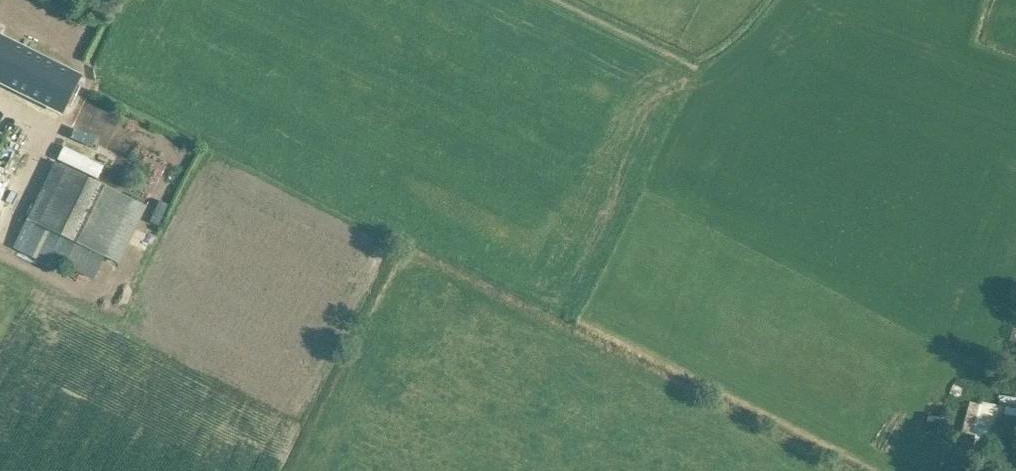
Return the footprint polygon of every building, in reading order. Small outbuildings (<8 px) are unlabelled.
[(17,46),(0,37),(0,81),(61,111),(78,77),(47,62),(48,60),(30,51),(17,46)] [(55,162),(46,180),(13,248),(61,271),(64,265),(93,279),(104,257),(118,264),(146,207),(55,162)] [(1001,374),(1015,378),(1015,363),(1004,360),(1001,374)] [(965,382),(960,399),(973,403),(978,386),(965,382)]
